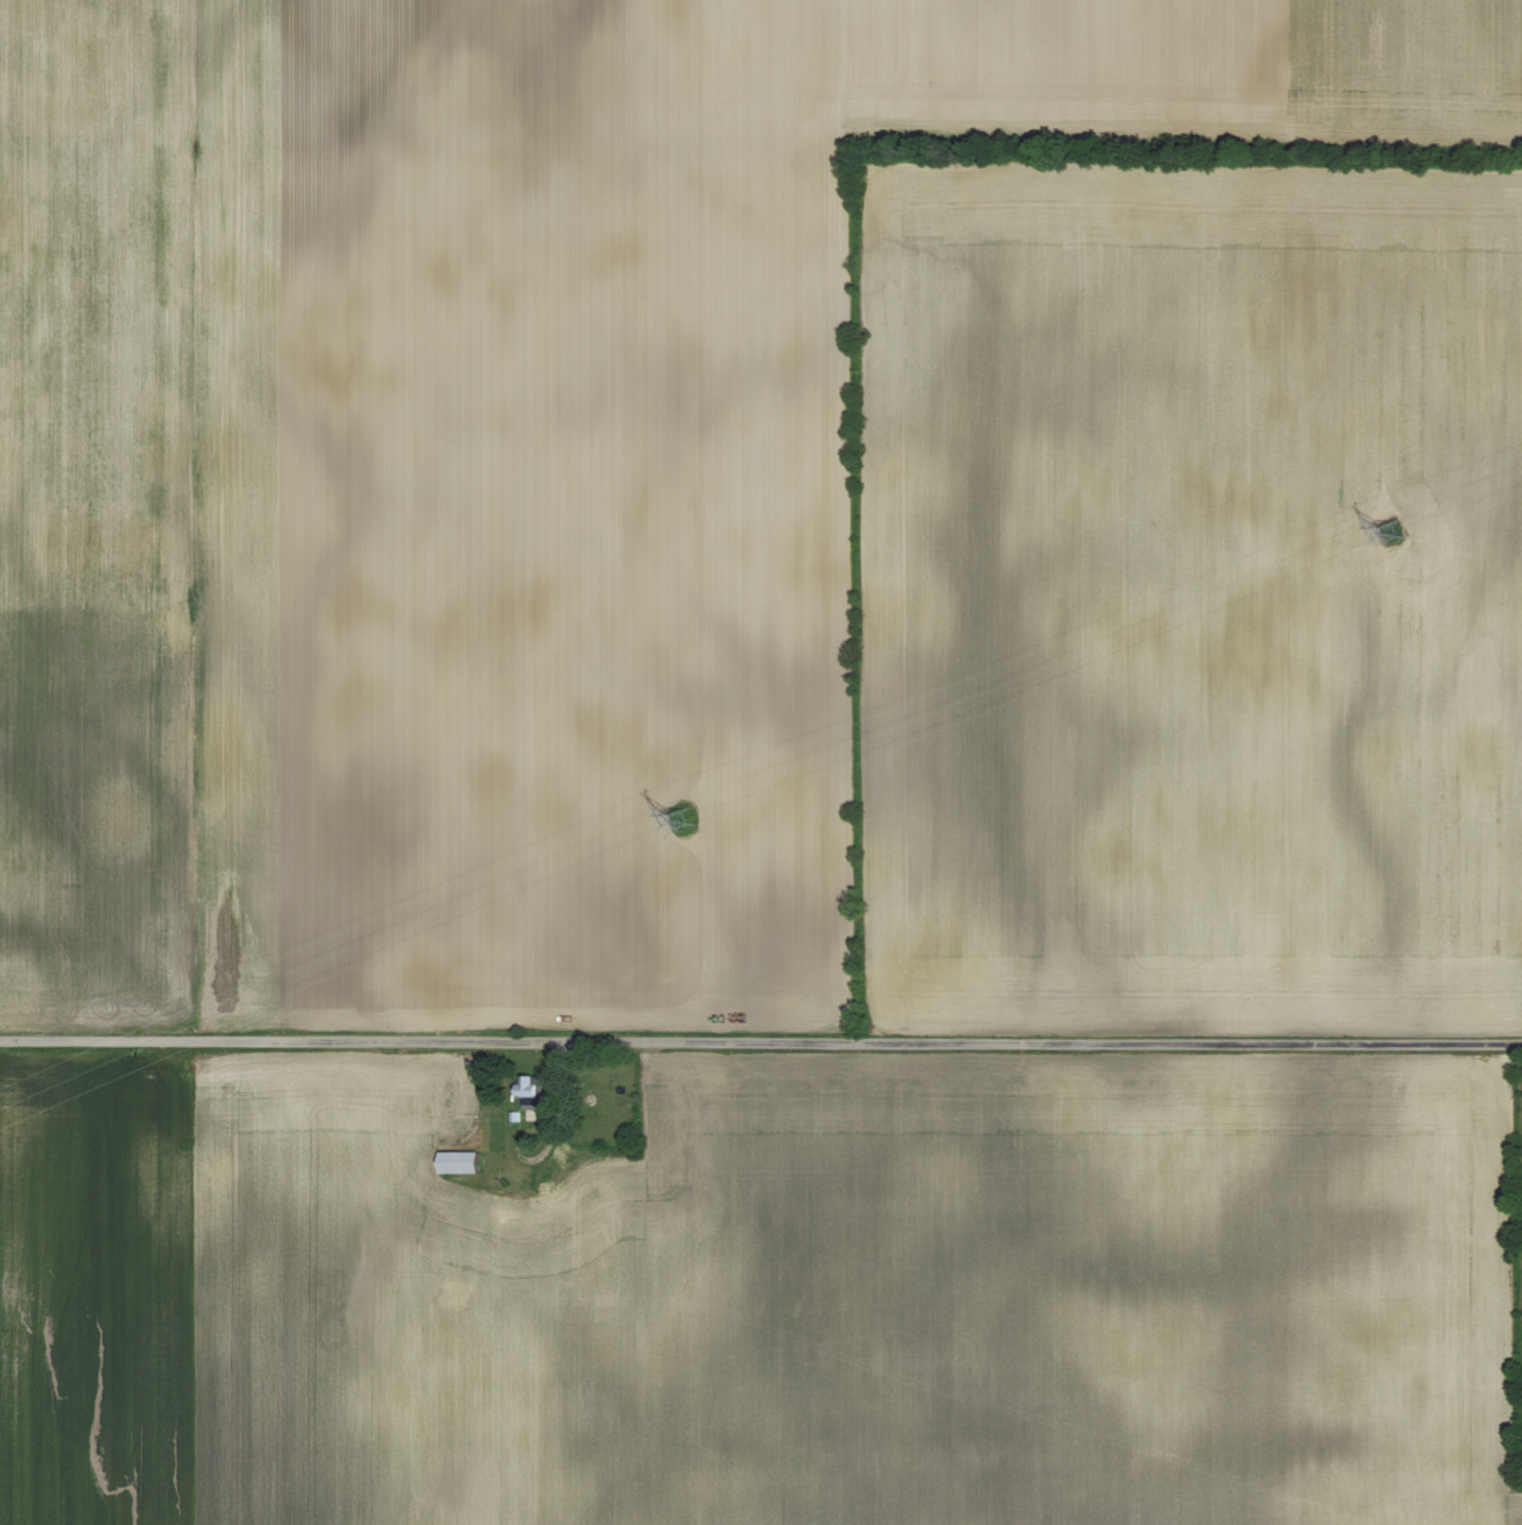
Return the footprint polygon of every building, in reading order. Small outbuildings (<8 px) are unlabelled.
[(541,1077),(517,1076),(517,1099),(525,1099),(524,1120),(534,1121),(534,1110),(540,1110),(541,1077)] [(437,1153),(437,1174),(477,1174),(477,1153),(437,1153)]
